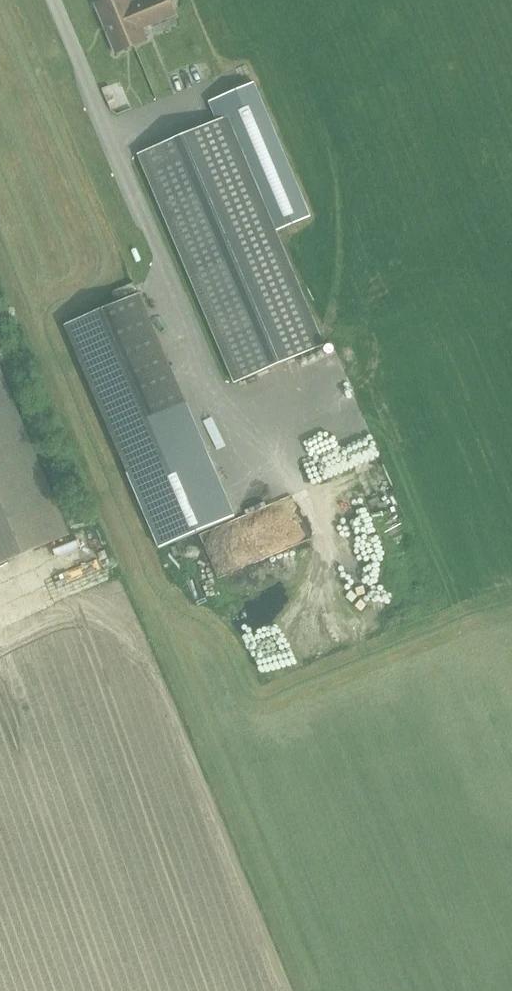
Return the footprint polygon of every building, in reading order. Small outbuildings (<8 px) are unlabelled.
[(129,0),(107,0),(96,5),(116,53),(146,40),(141,28),(174,14),(168,0),(140,0),(138,1),(139,3),(132,6),(129,0)] [(217,120),(138,154),(234,382),(324,344),(276,230),(308,216),(254,82),(209,101),(217,120)] [(68,323),(64,325),(127,472),(159,549),(200,532),(234,518),(210,459),(139,293),(68,323)] [(70,535),(0,367),(0,564),(70,535)]
